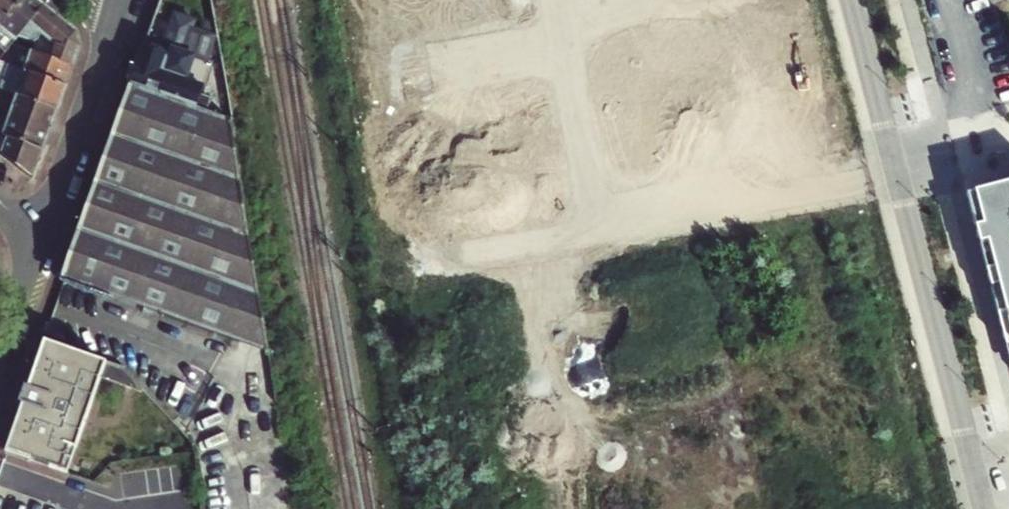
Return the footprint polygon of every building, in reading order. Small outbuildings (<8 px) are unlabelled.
[(36,0),(25,0),(0,33),(0,55),(9,44),(11,38),(17,43),(21,37),(45,7),(36,0)] [(0,1),(0,33),(25,0),(1,0),(0,1)] [(78,34),(45,7),(21,37),(40,44),(37,55),(73,67),(80,47),(78,34)] [(66,86),(73,67),(37,55),(14,46),(10,51),(33,59),(27,73),(66,86)] [(130,88),(188,109),(198,79),(160,62),(162,55),(144,48),(130,88)] [(66,86),(27,73),(0,63),(0,91),(4,92),(58,109),(66,86)] [(130,88),(63,279),(264,349),(265,355),(268,356),(263,317),(231,124),(188,109),(130,88)] [(58,109),(4,92),(0,105),(0,113),(12,117),(11,120),(33,127),(34,125),(51,130),(58,109)] [(51,130),(34,125),(33,127),(11,120),(12,117),(0,113),(0,136),(43,151),(51,130)] [(43,151),(0,136),(0,157),(9,164),(32,182),(43,151)] [(967,195),(1008,351),(1008,184),(967,195)] [(49,355),(54,343),(42,338),(38,351),(49,355)] [(123,367),(54,343),(49,355),(38,351),(19,403),(24,405),(8,451),(62,470),(70,447),(77,449),(102,378),(143,392),(143,391),(123,367)]
